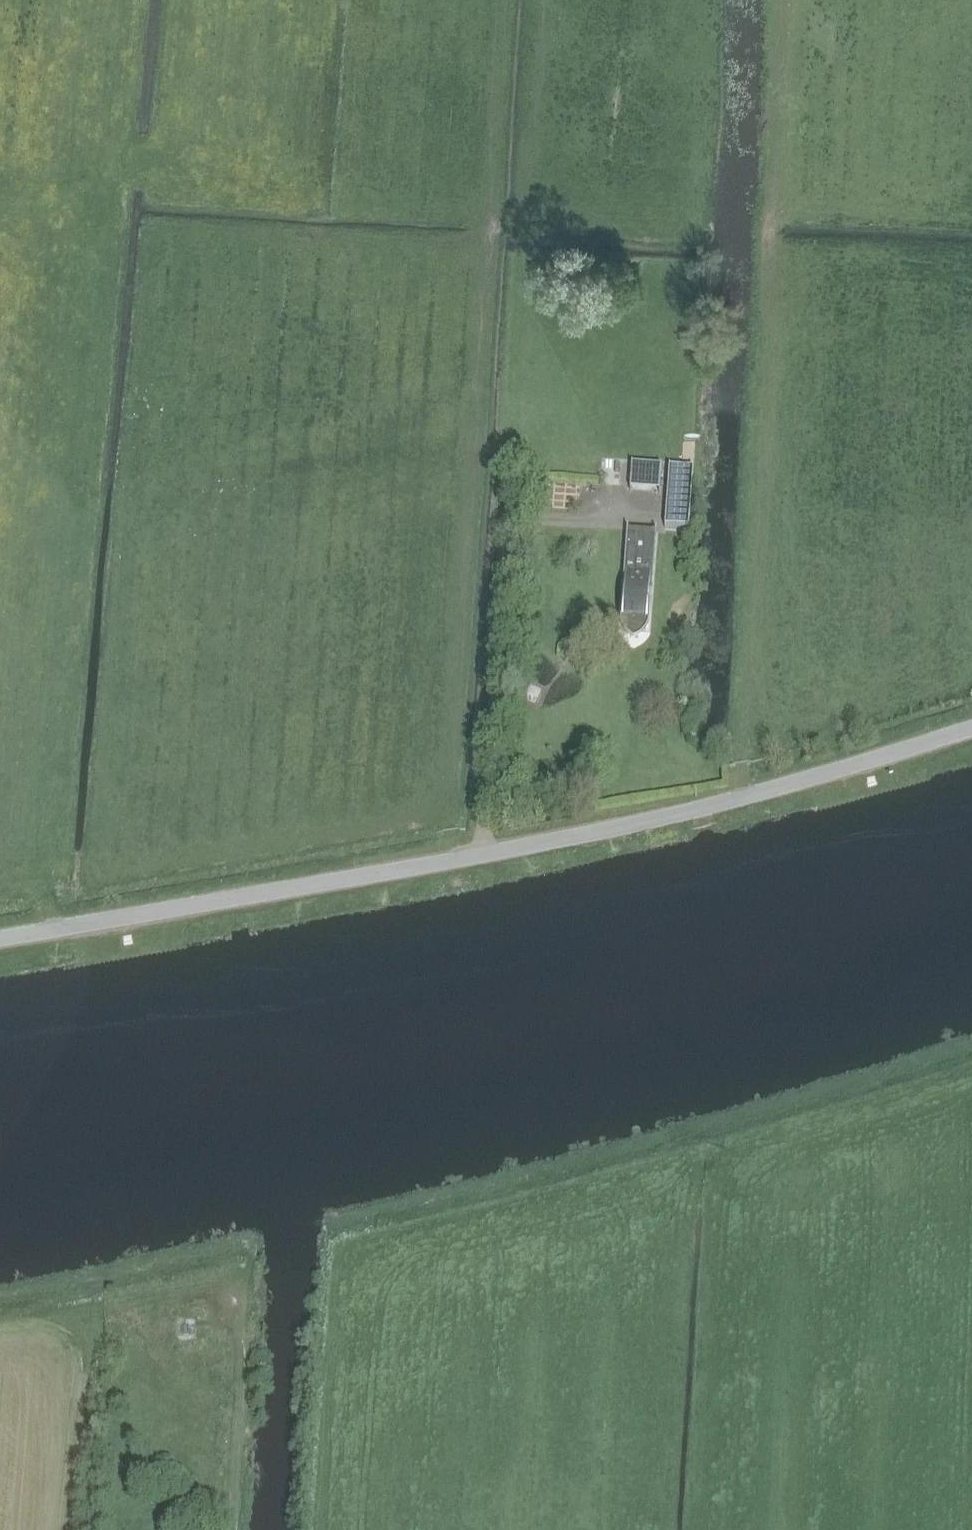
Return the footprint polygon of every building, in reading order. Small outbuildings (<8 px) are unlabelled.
[(634,486),(663,487),(664,462),(635,461),(634,486)] [(689,527),(693,467),(669,466),(665,525),(689,527)] [(622,630),(643,631),(646,600),(649,600),(655,532),(626,530),(620,598),(624,598),(622,630)]
